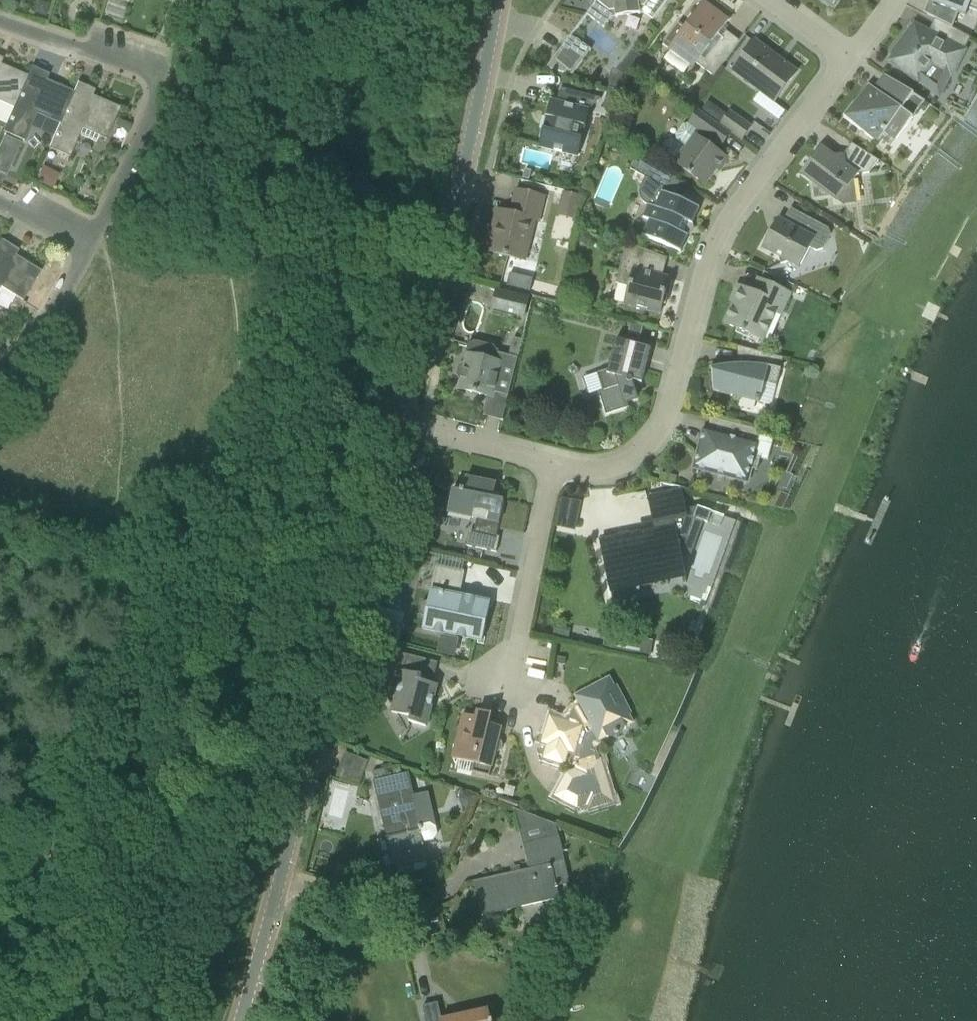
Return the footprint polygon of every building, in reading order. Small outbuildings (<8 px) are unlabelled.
[(31,13),(46,17),(49,4),(34,0),(31,13)] [(604,28),(611,19),(644,14),(653,20),(667,1),(666,0),(593,0),(596,2),(587,15),(604,28)] [(928,15),(952,28),(957,14),(965,17),(968,10),(976,13),(976,0),(933,0),(928,15)] [(714,77),(734,51),(746,34),(746,33),(733,50),(720,40),(722,38),(718,35),(729,21),(704,2),(685,27),(679,23),(663,46),(669,49),(694,68),(696,64),(714,77)] [(942,95),(951,77),(952,77),(966,51),(964,50),(971,38),(935,21),(928,33),(919,28),(914,35),(909,32),(894,53),(894,56),(889,62),(918,84),(921,81),(922,82),(922,86),(936,97),(942,95)] [(732,71),(758,91),(774,103),(798,72),(755,40),(732,71)] [(583,59),(564,45),(546,69),(572,75),(583,59)] [(12,113),(13,109),(27,77),(0,65),(0,108),(12,113)] [(50,120),(59,124),(73,92),(50,82),(39,77),(42,72),(31,67),(27,77),(13,109),(12,113),(3,133),(23,142),(35,113),(50,120)] [(623,92),(629,80),(617,71),(611,78),(608,88),(623,92)] [(865,91),(844,119),(877,144),(885,133),(895,142),(924,103),(885,76),(874,91),(866,92),(865,91)] [(86,93),(88,88),(77,83),(73,92),(59,124),(48,148),(68,157),(78,134),(96,142),(98,136),(106,140),(120,108),(86,93)] [(577,157),(588,111),(602,99),(579,94),(575,107),(550,101),(546,119),(547,119),(544,130),(543,130),(539,148),(577,157)] [(726,115),(720,110),(712,112),(709,116),(720,124),(726,115)] [(722,147),(730,133),(698,111),(687,125),(697,131),(684,150),(671,141),(666,142),(661,149),(662,154),(674,163),(705,185),(721,163),(724,165),(728,160),(713,149),(716,144),(722,147)] [(721,125),(742,140),(751,127),(730,112),(721,125)] [(9,169),(20,143),(4,136),(0,145),(0,165),(9,169)] [(879,161),(852,144),(844,155),(832,157),(821,148),(802,175),(813,183),(815,198),(831,196),(837,202),(842,206),(856,204),(853,181),(857,175),(869,174),(879,161)] [(115,165),(121,152),(111,148),(105,161),(115,165)] [(700,208),(681,200),(667,193),(672,179),(641,161),(635,171),(646,177),(640,190),(640,192),(640,194),(640,196),(641,198),(642,200),(643,202),(644,203),(646,205),(648,206),(642,218),(649,220),(644,235),(681,253),(681,251),(687,237),(685,235),(689,224),(693,225),(693,224),(699,209),(700,208)] [(54,172),(43,166),(34,183),(45,189),(54,172)] [(525,170),(523,179),(529,181),(532,172),(525,170)] [(539,224),(546,198),(517,191),(511,214),(498,211),(494,226),(498,227),(492,253),(526,261),(536,223),(539,224)] [(575,220),(581,197),(564,193),(559,216),(575,220)] [(829,229),(791,209),(783,222),(778,219),(765,245),(767,251),(778,257),(781,265),(788,262),(799,268),(810,248),(817,252),(823,250),(831,236),(829,229)] [(586,244),(589,241),(591,237),(588,232),(583,231),(580,234),(578,238),(580,242),(586,244)] [(12,301),(15,297),(22,302),(41,272),(9,253),(12,247),(2,241),(0,244),(0,294),(12,301)] [(656,276),(659,263),(623,255),(616,284),(627,287),(623,304),(660,314),(669,279),(656,276)] [(790,294),(758,280),(752,293),(741,288),(725,324),(763,341),(776,312),(781,314),(790,294)] [(525,321),(531,298),(496,289),(490,312),(525,321)] [(639,336),(642,326),(631,323),(628,333),(639,336)] [(518,359),(517,359),(522,341),(513,339),(508,357),(498,354),(496,361),(467,354),(465,364),(459,367),(457,375),(460,381),(458,390),(493,398),(495,393),(509,396),(518,359)] [(651,349),(632,344),(616,340),(607,371),(598,374),(603,391),(599,393),(606,416),(629,408),(628,403),(637,400),(631,384),(633,381),(642,384),(651,349)] [(784,359),(737,347),(738,365),(733,365),(728,366),(724,366),(719,367),(714,368),(710,370),(710,371),(712,371),(713,391),(760,403),(765,383),(777,386),(784,359)] [(711,418),(707,432),(705,431),(701,446),(704,447),(702,454),(699,453),(695,468),(749,482),(755,458),(757,458),(760,443),(757,442),(760,431),(711,418)] [(659,483),(675,486),(677,477),(661,473),(659,483)] [(448,513),(467,517),(480,520),(477,534),(496,538),(504,501),(493,499),(496,484),(466,478),(464,490),(461,489),(461,492),(453,490),(448,513)] [(682,495),(681,496),(650,502),(650,503),(652,503),(656,524),(640,528),(642,538),(603,546),(613,596),(685,582),(679,552),(692,557),(704,522),(708,524),(712,513),(699,509),(685,510),(682,495)] [(577,530),(583,501),(563,497),(556,525),(577,530)] [(464,573),(437,567),(429,602),(428,602),(426,602),(425,603),(424,603),(422,604),(421,605),(420,606),(420,608),(420,609),(419,611),(420,612),(420,614),(421,615),(422,616),(423,617),(425,617),(426,618),(424,630),(482,642),(490,603),(459,596),(464,573)] [(570,633),(555,630),(553,638),(568,642),(570,633)] [(608,636),(606,651),(647,659),(650,644),(608,636)] [(388,643),(377,641),(375,650),(385,653),(388,643)] [(394,708),(392,713),(410,718),(409,723),(427,727),(437,685),(428,683),(433,662),(395,652),(389,676),(398,690),(387,696),(394,708)] [(550,717),(542,743),(546,745),(542,761),(565,768),(569,752),(574,753),(578,743),(585,745),(580,763),(576,766),(577,769),(566,773),(554,796),(577,809),(588,806),(589,810),(613,802),(596,741),(633,723),(610,679),(576,697),(581,706),(574,709),(569,715),(566,722),(550,717)] [(476,718),(463,715),(453,759),(474,764),(472,773),(490,777),(496,753),(499,753),(502,751),(503,748),(503,745),(501,742),(499,740),(502,728),(490,725),(493,715),(478,712),(476,718)] [(400,766),(392,768),(373,772),(385,827),(388,826),(390,837),(386,838),(393,871),(428,863),(423,842),(434,840),(437,834),(436,827),(430,823),(419,825),(407,774),(402,775),(400,766)] [(477,796),(463,790),(459,799),(463,807),(471,810),(477,796)] [(514,810),(520,830),(532,827),(536,818),(514,810)] [(555,825),(546,822),(542,830),(545,839),(523,844),(524,846),(529,871),(494,878),(474,883),(482,917),(540,903),(557,900),(555,889),(557,889),(557,887),(569,884),(559,837),(558,837),(555,825)] [(488,1010),(442,1020),(438,1003),(423,1007),(427,1020),(491,1020),(488,1010)]
